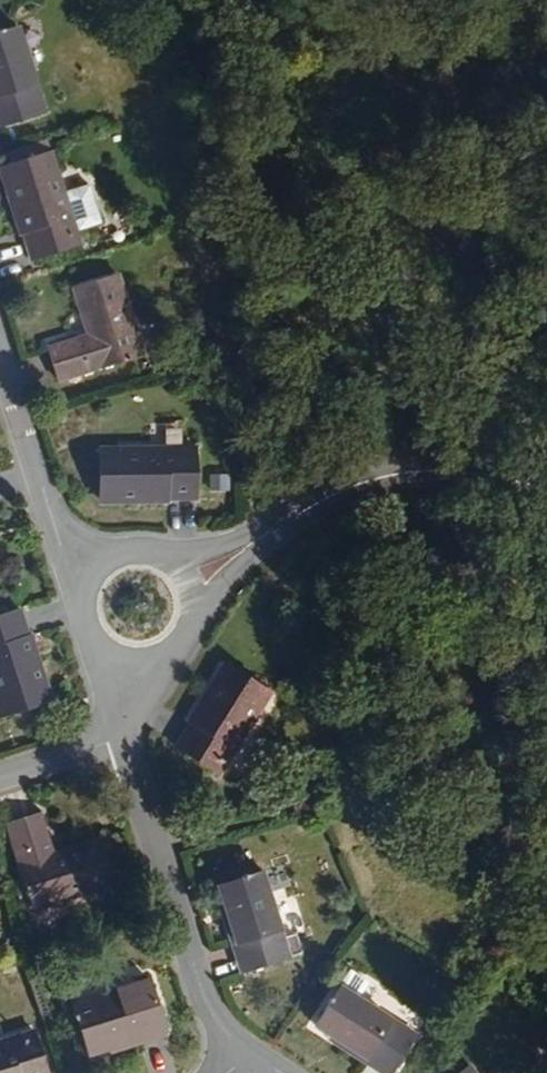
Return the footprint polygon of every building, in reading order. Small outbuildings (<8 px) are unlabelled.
[(0,47),(0,115),(18,109),(0,47)] [(24,147),(20,135),(2,140),(6,153),(24,147)] [(62,181),(37,188),(24,147),(6,153),(2,140),(0,141),(0,239),(5,256),(55,241),(51,225),(75,219),(62,181)] [(117,353),(93,274),(50,287),(64,335),(24,347),(33,379),(117,353)] [(174,502),(172,449),(76,451),(77,504),(174,502)] [(0,621),(0,709),(26,701),(0,621)] [(213,768),(263,684),(218,658),(168,742),(213,768)] [(84,837),(38,852),(25,811),(0,819),(0,843),(20,907),(98,883),(84,837)] [(274,954),(246,869),(202,883),(208,901),(229,968),(274,954)] [(141,1028),(124,978),(48,1004),(63,1047),(112,1030),(114,1037),(141,1028)] [(327,985),(298,1029),(364,1072),(384,1072),(407,1038),(327,985)] [(8,1028),(0,1031),(0,1072),(24,1072),(8,1028)] [(65,1054),(114,1037),(112,1030),(63,1047),(65,1054)] [(450,1063),(435,1072),(457,1072),(450,1063)]
